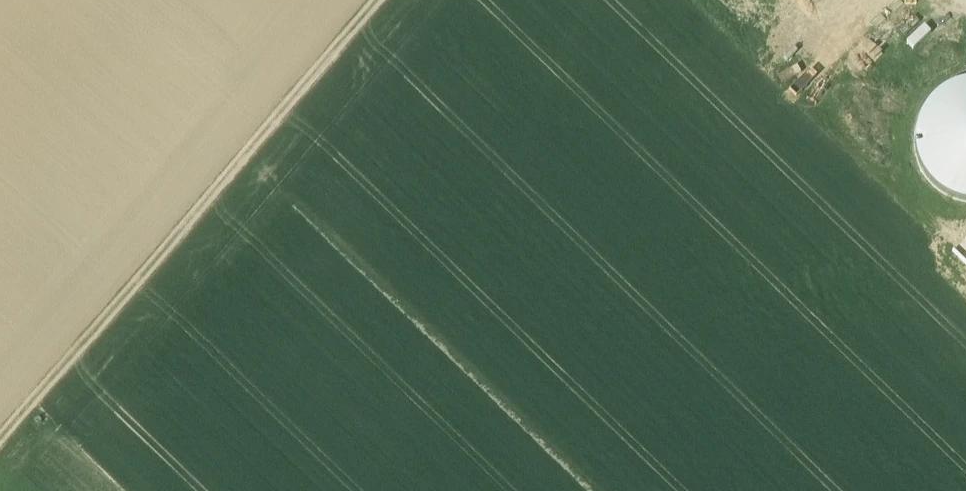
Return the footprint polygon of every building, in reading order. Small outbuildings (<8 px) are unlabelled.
[(965,200),(965,83),(929,89),(947,203),(965,200)]
